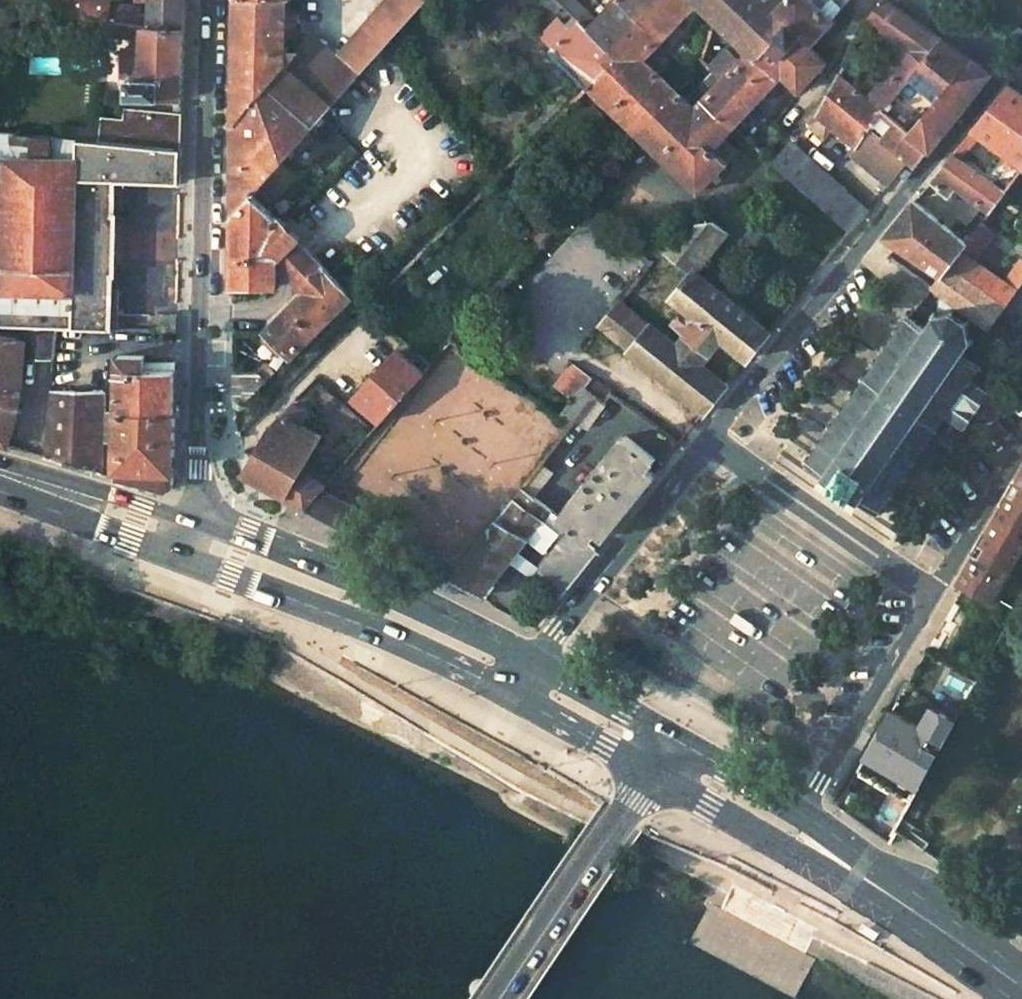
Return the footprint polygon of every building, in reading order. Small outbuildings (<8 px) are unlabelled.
[(50,16),(64,18),(64,12),(74,12),(74,0),(51,0),(50,16)] [(74,12),(110,15),(110,8),(110,0),(74,0),(74,12)] [(153,2),(152,18),(130,16),(131,11),(110,8),(110,15),(110,23),(147,26),(185,28),(185,0),(153,0),(153,2)] [(232,121),(260,87),(264,90),(307,128),(330,102),(352,78),(378,48),(419,3),(422,0),(386,0),(339,56),(311,32),(284,60),(285,39),(295,40),(297,15),(287,13),(287,1),(267,0),(235,0),(232,121)] [(419,3),(428,12),(439,0),(422,0),(419,3)] [(541,1),(554,13),(558,10),(563,16),(569,9),(559,0),(542,0),(541,1)] [(615,53),(639,27),(631,19),(612,1),(594,19),(575,0),(559,0),(569,9),(578,18),(615,53)] [(631,19),(639,27),(615,53),(585,84),(635,132),(674,89),(640,55),(691,0),(649,0),(631,19)] [(649,0),(613,0),(612,1),(631,19),(649,0)] [(746,49),(775,18),(768,12),(757,0),(695,0),(746,49)] [(768,12),(779,0),(757,0),(768,12)] [(811,0),(779,0),(768,12),(775,18),(805,46),(830,17),(811,0)] [(885,0),(875,0),(869,8),(864,19),(906,48),(889,74),(902,85),(939,38),(885,0)] [(615,53),(578,18),(566,31),(557,21),(537,40),(585,84),(615,53)] [(805,46),(775,18),(746,49),(737,59),(718,79),(705,93),(734,123),(780,74),(797,89),(823,62),(805,46)] [(147,26),(110,23),(108,35),(130,39),(130,77),(145,78),(147,26)] [(185,28),(147,26),(145,78),(130,77),(129,96),(183,98),(185,28)] [(737,59),(709,31),(698,59),(703,64),(718,79),(737,59)] [(988,72),(939,38),(902,85),(881,111),(867,129),(904,160),(910,167),(988,72)] [(693,54),(682,44),(674,51),(689,65),(693,54)] [(889,74),(852,44),(839,71),(881,111),(902,85),(889,74)] [(390,61),(378,48),(352,78),(363,91),(390,61)] [(718,79),(703,64),(698,69),(707,77),(695,90),(702,96),(705,93),(718,79)] [(881,111),(839,71),(818,113),(805,127),(825,144),(836,132),(856,147),(849,154),(884,185),(904,160),(867,129),(881,111)] [(975,127),(984,134),(1008,151),(1021,161),(1021,95),(1008,86),(975,127)] [(231,160),(230,207),(230,214),(266,175),(267,173),(307,128),(264,90),(260,87),(232,121),(231,160)] [(734,123),(705,93),(702,96),(693,106),(674,89),(635,132),(697,192),(725,162),(711,147),(734,123)] [(100,128),(99,141),(182,149),(182,113),(124,107),(124,118),(101,116),(100,128)] [(67,125),(67,138),(99,141),(100,128),(67,125)] [(963,160),(984,134),(975,127),(954,154),(963,160)] [(0,131),(0,325),(27,327),(57,328),(106,330),(108,274),(112,271),(115,216),(108,216),(110,178),(181,185),(182,149),(99,141),(67,138),(0,131)] [(844,193),(791,141),(771,160),(824,214),(844,193)] [(1021,172),(1021,161),(1008,151),(988,177),(1008,190),(1021,172)] [(963,160),(954,154),(932,180),(950,193),(956,185),(986,207),(976,221),(978,222),(963,241),(913,203),(885,239),(897,246),(941,277),(983,223),(1008,190),(988,177),(963,160)] [(279,185),(267,173),(266,175),(230,214),(228,286),(273,287),(273,259),(288,243),(290,243),(295,238),(275,217),(273,220),(260,207),(279,185)] [(724,234),(712,222),(681,223),(663,245),(693,270),(694,271),(724,234)] [(983,223),(941,277),(932,290),(990,330),(1021,286),(1021,262),(1021,261),(1004,284),(973,262),(992,235),(983,223)] [(289,276),(308,257),(298,246),(299,243),(295,238),(290,243),(288,243),(273,259),(289,276)] [(289,276),(304,292),(287,310),(311,335),(317,329),(347,299),(327,277),(308,257),(289,276)] [(694,271),(693,270),(671,296),(685,308),(674,321),(684,330),(672,345),(647,325),(624,353),(700,413),(722,387),(699,369),(722,341),(743,360),(765,333),(694,271)] [(649,292),(635,280),(627,291),(641,302),(649,292)] [(647,325),(620,301),(596,330),(624,353),(647,325)] [(926,449),(929,445),(926,443),(935,430),(938,432),(941,428),(938,426),(946,414),(961,424),(960,427),(964,430),(966,426),(969,428),(971,425),(968,423),(976,411),(979,413),(981,409),(979,408),(986,397),(988,399),(991,395),(988,393),(990,390),(987,388),(985,391),(969,380),(978,366),(981,369),(984,365),(981,362),(983,360),(979,357),(976,360),(964,350),(971,340),(974,341),(975,337),(970,335),(970,324),(972,321),(969,319),(966,322),(952,311),(954,308),(951,306),(948,310),(934,310),(934,307),(930,309),(931,314),(925,323),(912,314),(914,311),(911,309),(908,313),(906,311),(902,316),(904,319),(896,331),(893,329),(890,333),(893,335),(886,345),(883,342),(880,347),(874,342),(865,355),(871,359),(869,363),(873,365),(865,377),(861,375),(858,380),(861,382),(853,394),(850,392),(847,396),(850,398),(843,408),(840,406),(836,412),(839,414),(831,425),(829,423),(825,428),(828,430),(819,443),(816,441),(813,445),(817,446),(809,458),(806,455),(804,459),(807,461),(804,465),(809,468),(811,464),(825,474),(823,477),(827,480),(829,477),(835,481),(833,484),(838,487),(840,485),(852,492),(850,495),(855,499),(857,495),(861,499),(859,501),(861,504),(864,501),(874,507),(872,511),(877,514),(879,511),(882,513),(885,509),(882,506),(889,497),(892,498),(895,494),(892,492),(901,479),(904,480),(906,477),(904,474),(912,463),(914,465),(917,461),(915,459),(924,447),(926,449)] [(311,335),(287,310),(264,334),(287,359),(311,335)] [(177,319),(161,318),(160,332),(177,333),(177,319)] [(0,329),(0,443),(8,445),(20,403),(25,356),(54,357),(57,328),(27,327),(25,335),(0,329)] [(415,360),(399,346),(351,399),(377,421),(425,370),(419,364),(415,368),(412,365),(415,360)] [(145,355),(118,354),(117,408),(175,410),(176,363),(144,361),(145,355)] [(274,372),(262,361),(253,369),(232,368),(231,395),(242,396),(243,403),(274,372)] [(588,377),(570,362),(550,386),(570,400),(579,389),(588,377)] [(70,378),(52,377),(51,387),(70,389),(70,378)] [(607,393),(588,377),(579,389),(588,396),(598,404),(607,393)] [(70,389),(51,387),(45,456),(102,472),(103,439),(105,407),(104,391),(70,389)] [(588,396),(579,389),(570,400),(554,421),(563,428),(568,422),(588,396)] [(242,396),(231,395),(231,406),(243,407),(243,403),(242,396)] [(598,404),(588,396),(568,422),(578,430),(598,404)] [(305,412),(287,402),(267,422),(237,471),(299,506),(315,489),(319,485),(296,470),(315,438),(296,427),(303,416),(305,412)] [(105,407),(103,439),(115,440),(117,408),(105,407)] [(175,410),(117,408),(115,440),(114,476),(163,490),(172,484),(175,410)] [(993,412),(987,420),(995,426),(1001,417),(993,412)] [(322,426),(303,416),(296,427),(315,438),(322,426)] [(654,455),(622,430),(557,511),(588,537),(596,528),(603,533),(655,469),(647,463),(654,455)] [(546,470),(536,461),(516,487),(525,496),(546,470)] [(978,562),(1011,582),(1021,562),(1021,486),(978,562)] [(525,496),(516,487),(486,525),(439,584),(471,602),(505,558),(553,596),(595,543),(588,537),(557,511),(554,507),(550,511),(545,508),(542,511),(525,496)] [(354,513),(315,489),(299,506),(327,522),(344,531),(354,513)] [(968,578),(1001,597),(1011,582),(978,562),(968,578)] [(892,708),(857,769),(912,804),(958,721),(933,705),(920,726),(892,708)] [(933,837),(903,819),(890,841),(919,861),(933,837)]
